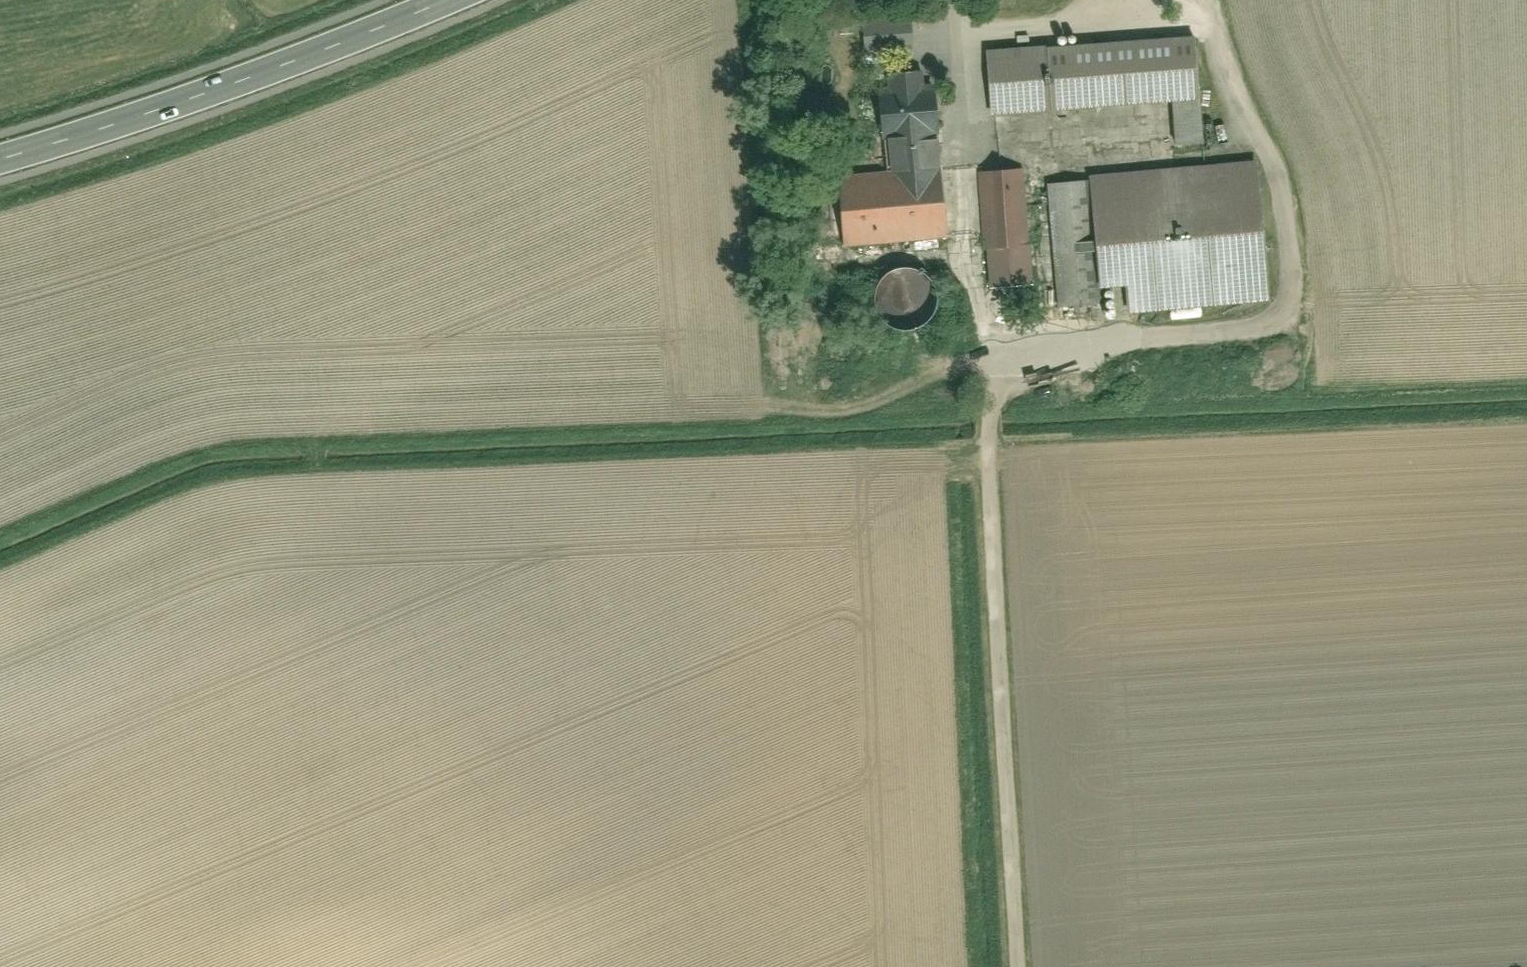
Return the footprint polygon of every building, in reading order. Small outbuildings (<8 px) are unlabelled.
[(914,76),(914,55),(921,55),(920,18),(869,20),(870,56),(901,55),(902,76),(898,76),(899,119),(897,119),(899,183),(847,185),(848,245),(956,242),(952,117),(934,118),(933,76),(914,76)] [(1178,108),(1180,147),(1205,146),(1200,43),(988,54),(992,117),(1178,108)] [(1260,168),(1095,181),(1106,317),(1270,304),(1260,168)] [(985,178),(990,290),(1037,288),(1032,176),(985,178)] [(1054,190),(1057,306),(1098,305),(1095,188),(1054,190)] [(906,337),(916,337),(927,334),(936,328),(942,320),(945,309),(945,299),(941,289),(935,280),(925,275),(915,272),(904,274),(895,278),(887,285),(882,295),(881,306),(882,316),(888,325),(896,332),(906,337)]
